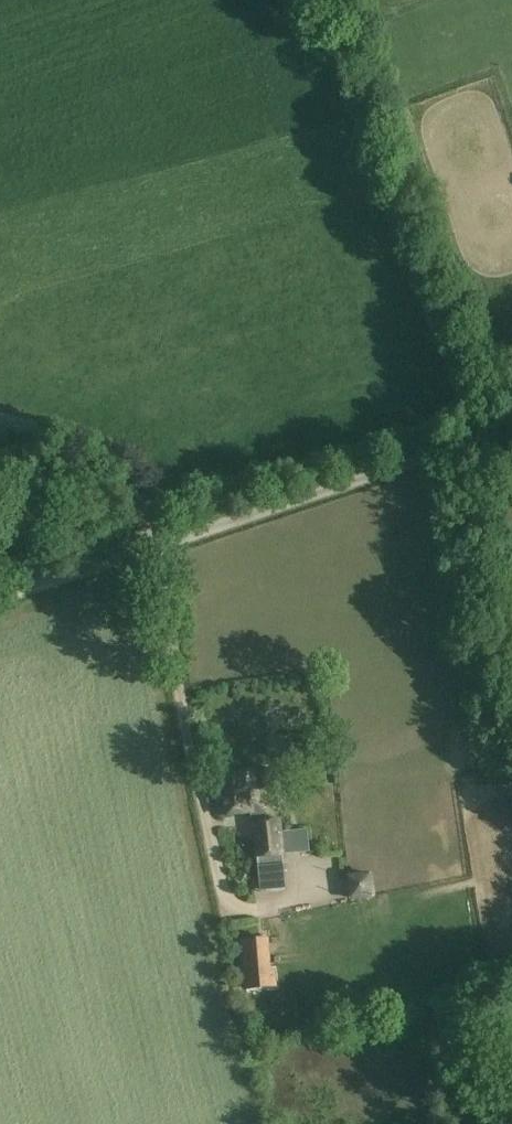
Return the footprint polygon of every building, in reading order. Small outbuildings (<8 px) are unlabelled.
[(251,812),(254,812),(254,804),(253,789),(274,788),(272,769),(220,773),(221,791),(218,792),(220,815),(251,812)] [(254,812),(251,812),(251,823),(256,822),(259,861),(260,884),(286,882),(284,859),(284,853),(297,852),(295,830),(282,831),(281,820),(270,821),(269,815),(258,804),(254,804),(254,812)] [(346,874),(348,901),(372,899),(371,873),(346,874)] [(246,988),(275,986),(274,971),(269,971),(268,958),(244,960),(246,988)]
